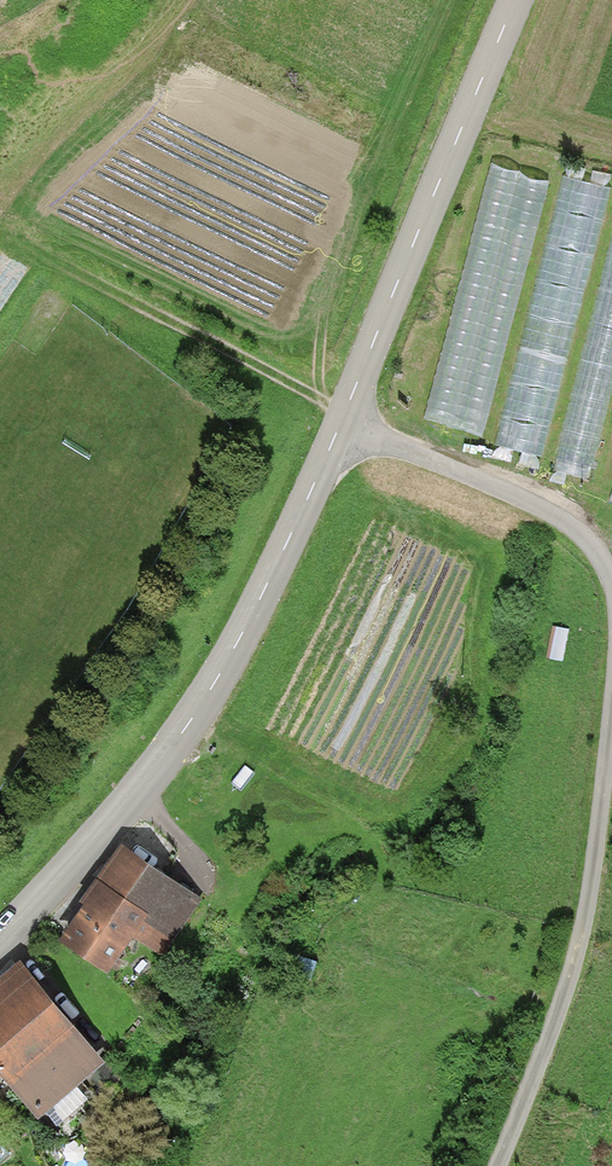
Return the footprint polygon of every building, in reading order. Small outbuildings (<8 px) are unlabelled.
[(495,162),(432,416),(490,431),(553,177),(495,162)] [(548,467),(611,191),(611,183),(569,173),(559,218),(556,217),(501,457),(548,467)] [(560,471),(596,479),(611,411),(611,253),(560,471)] [(121,845),(62,937),(100,961),(125,922),(160,944),(194,892),(121,845)] [(0,976),(0,1065),(0,1066),(31,1107),(91,1062),(17,964),(0,976)] [(96,1060),(88,1078),(106,1086),(115,1068),(96,1060)]
